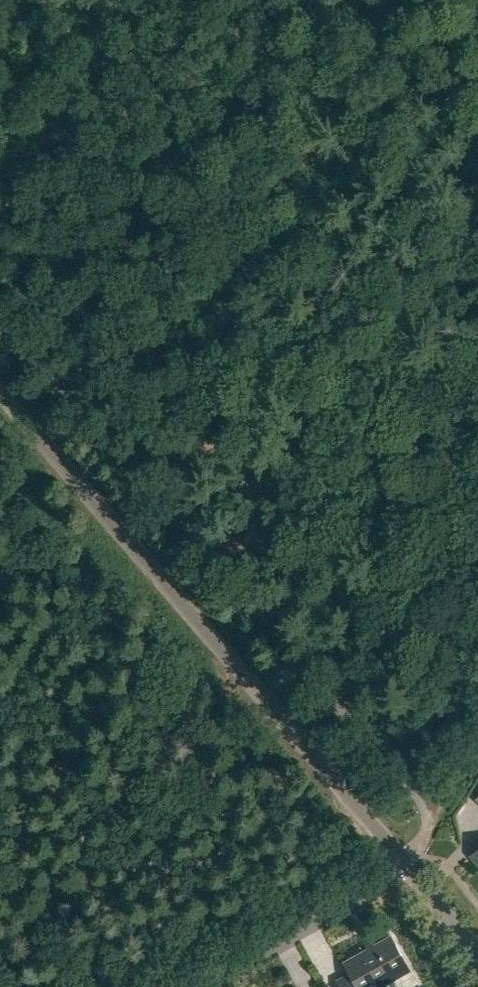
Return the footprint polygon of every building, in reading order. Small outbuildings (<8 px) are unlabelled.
[(341,986),(380,986),(410,970),(392,937),(345,963),(350,974),(338,981),(341,986)]
